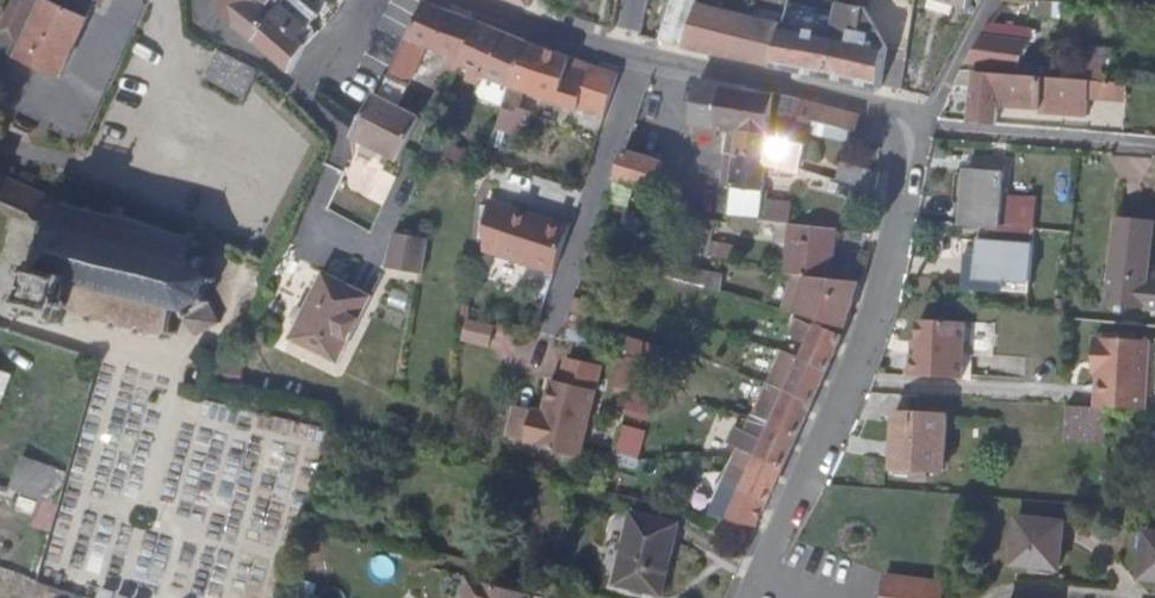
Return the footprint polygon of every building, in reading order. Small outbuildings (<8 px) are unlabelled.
[(117,0),(21,0),(0,31),(0,41),(54,79),(117,0)] [(267,0),(209,0),(205,7),(241,39),(253,13),(267,0)] [(310,14),(297,0),(267,0),(253,13),(241,39),(280,72),(296,49),(288,42),(310,14)] [(439,51),(445,53),(467,13),(436,0),(431,0),(381,57),(393,64),(418,82),(439,51)] [(824,41),(773,30),(679,12),(668,50),(739,66),(868,91),(876,47),(860,9),(851,7),(843,6),(831,5),(828,19),(824,41)] [(668,50),(679,12),(651,6),(642,43),(668,50)] [(824,41),(828,19),(779,8),(773,30),(824,41)] [(469,64),(491,23),(467,13),(445,53),(459,59),(469,64)] [(520,87),(538,43),(491,23),(469,64),(479,68),(476,77),(498,87),(503,79),(520,87)] [(1021,61),(1036,33),(991,27),(988,29),(973,56),(1021,61)] [(583,84),(589,65),(538,43),(520,87),(512,108),(521,113),(532,91),(603,122),(618,80),(613,74),(602,70),(594,91),(583,84)] [(230,98),(241,70),(204,54),(192,80),(230,98)] [(400,105),(418,82),(393,64),(381,57),(363,79),(357,87),(342,115),(346,120),(411,152),(424,126),(400,105)] [(461,78),(469,64),(459,59),(453,73),(461,78)] [(1056,73),(1056,62),(1036,61),(1035,72),(1056,73)] [(1087,74),(1087,63),(1074,64),(1074,73),(1087,74)] [(1093,87),(1093,74),(1087,74),(1074,73),(1056,73),(1035,72),(965,69),(957,87),(975,88),(973,121),(999,123),(1001,101),(1038,104),(1041,107),(1090,111),(1093,87)] [(719,129),(727,82),(705,78),(697,121),(700,124),(719,129)] [(744,133),(752,87),(727,82),(719,129),(726,132),(726,137),(743,142),(744,133)] [(805,115),(810,101),(752,87),(744,133),(773,136),(775,124),(787,126),(790,111),(805,115)] [(820,119),(822,104),(810,101),(805,115),(820,119)] [(835,123),(839,108),(822,104),(820,119),(835,123)] [(853,127),(857,112),(839,108),(835,123),(853,127)] [(411,152),(346,120),(341,130),(343,131),(341,134),(405,163),(411,152)] [(341,134),(343,131),(341,130),(333,126),(328,136),(339,140),(341,134)] [(814,158),(816,147),(807,146),(808,141),(773,136),(744,133),(743,142),(742,148),(770,154),(770,162),(804,168),(806,157),(814,158)] [(765,187),(770,162),(770,154),(742,148),(736,182),(765,187)] [(638,192),(648,164),(607,150),(585,200),(608,207),(616,184),(638,192)] [(322,198),(329,180),(313,171),(310,178),(313,180),(308,190),(322,198)] [(885,199),(890,179),(848,172),(845,191),(885,199)] [(1002,212),(1004,172),(969,172),(968,179),(967,205),(966,212),(1002,212)] [(967,205),(968,179),(956,179),(955,205),(967,205)] [(38,231),(46,208),(0,182),(0,213),(38,231)] [(758,223),(763,195),(765,187),(736,182),(731,211),(726,212),(723,227),(755,237),(758,223)] [(312,218),(322,198),(308,190),(298,212),(312,218)] [(789,229),(794,201),(763,195),(758,223),(789,229)] [(544,231),(508,219),(510,215),(465,198),(457,249),(527,276),(544,231)] [(171,269),(162,265),(165,256),(172,258),(175,251),(168,248),(171,240),(164,238),(161,247),(111,228),(113,222),(105,219),(101,217),(98,224),(80,218),(83,211),(71,206),(68,214),(58,210),(61,203),(55,201),(46,208),(38,231),(32,248),(28,260),(18,256),(14,267),(24,271),(17,291),(7,288),(3,298),(15,303),(10,313),(23,318),(27,308),(43,314),(41,323),(49,327),(57,308),(84,317),(80,329),(88,332),(93,321),(103,324),(99,336),(107,339),(112,327),(129,333),(125,345),(132,348),(137,335),(147,340),(143,348),(153,352),(155,346),(161,348),(165,337),(159,335),(165,320),(193,330),(209,310),(188,303),(185,299),(192,294),(186,283),(179,287),(173,277),(182,272),(177,264),(171,269)] [(1001,230),(1002,212),(966,212),(966,229),(980,230),(1001,230)] [(545,229),(510,215),(508,219),(544,231),(545,229)] [(1112,217),(1103,307),(1154,312),(1154,264),(1150,263),(1154,221),(1112,217)] [(406,274),(414,235),(378,228),(371,265),(406,274)] [(979,266),(980,230),(966,229),(966,265),(979,266)] [(834,287),(843,237),(798,230),(788,278),(834,287)] [(1033,267),(1035,232),(1001,230),(980,230),(979,266),(1033,267)] [(1032,281),(1033,267),(979,266),(966,265),(965,280),(1032,281)] [(720,291),(724,274),(698,268),(694,283),(720,291)] [(325,361),(355,295),(308,273),(277,340),(325,361)] [(834,287),(788,278),(787,284),(791,285),(833,293),(834,287)] [(845,335),(859,292),(834,287),(833,293),(791,285),(784,314),(789,316),(817,326),(845,335)] [(964,371),(966,314),(918,311),(916,347),(909,348),(909,369),(964,371)] [(467,317),(464,339),(492,344),(496,322),(467,317)] [(572,348),(580,323),(570,319),(561,344),(572,348)] [(759,332),(734,324),(732,332),(757,341),(759,332)] [(831,367),(845,335),(817,326),(813,336),(807,349),(803,357),(831,367)] [(807,349),(813,336),(794,328),(788,342),(807,349)] [(757,341),(732,332),(730,338),(755,346),(757,341)] [(1150,408),(1152,338),(1096,337),(1096,361),(1100,361),(1098,406),(1108,406),(1150,408)] [(816,399),(831,367),(803,357),(782,350),(768,382),(789,389),(816,399)] [(642,391),(647,363),(638,360),(632,389),(642,391)] [(586,453),(601,386),(557,376),(550,409),(546,424),(535,421),(532,438),(542,440),(542,444),(586,453)] [(775,421),(789,389),(768,382),(755,413),(775,421)] [(633,423),(642,391),(632,389),(624,423),(633,423)] [(801,432),(816,399),(789,389),(775,421),(801,432)] [(1103,438),(1108,406),(1098,406),(1070,404),(1068,436),(1103,438)] [(546,424),(550,409),(539,406),(535,421),(546,424)] [(784,465),(801,432),(775,421),(755,413),(747,433),(736,428),(728,445),(738,449),(758,458),(760,453),(784,465)] [(942,465),(945,415),(893,413),(890,463),(942,465)] [(623,423),(616,450),(640,457),(647,430),(623,423)] [(756,524),(784,465),(760,453),(758,458),(738,449),(725,480),(741,488),(727,517),(756,524)] [(11,486),(51,501),(64,469),(24,453),(11,486)] [(40,519),(47,504),(21,492),(14,508),(40,519)] [(658,593),(675,521),(630,511),(613,582),(658,593)] [(1049,570),(1053,522),(1007,518),(1001,566),(1049,570)] [(19,572),(29,537),(0,525),(0,564),(19,572)] [(1137,531),(1132,579),(1136,581),(1154,583),(1154,533),(1137,531)] [(942,577),(878,572),(876,597),(940,597),(942,577)] [(519,591),(458,576),(452,597),(518,597),(519,591)]
